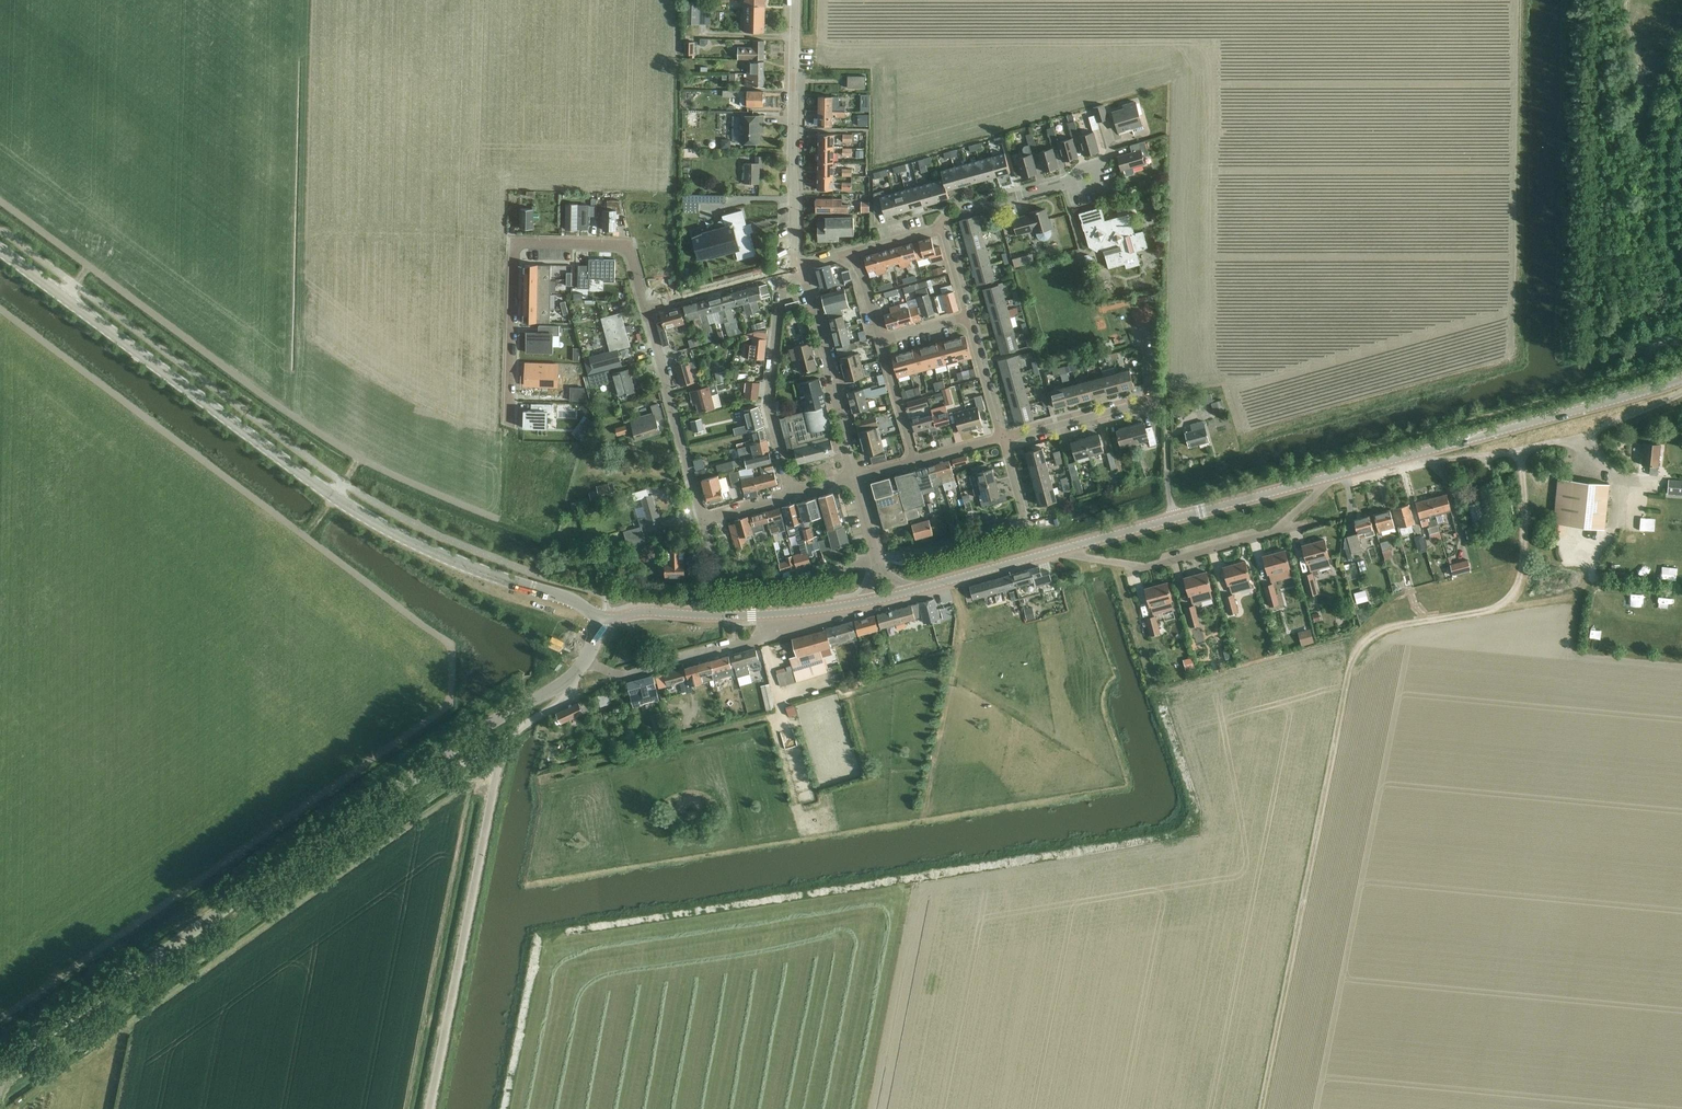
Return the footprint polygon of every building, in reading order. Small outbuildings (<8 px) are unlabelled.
[(745,31),(764,32),(765,0),(745,0),(745,31)] [(711,2),(686,2),(685,23),(710,24),(711,2)] [(738,59),(746,59),(764,59),(765,40),(753,40),(753,47),(738,47),(738,59)] [(697,54),(698,42),(685,42),(684,54),(697,54)] [(747,73),(764,73),(764,61),(747,61),(747,73)] [(764,85),(764,73),(747,73),(747,83),(745,83),(745,85),(764,85)] [(848,87),(865,88),(865,76),(848,76),(848,87)] [(764,91),(738,90),(735,90),(723,90),(723,96),(740,96),(740,105),(764,105),(764,91)] [(832,109),(833,96),(819,96),(819,110),(845,111),(845,106),(838,106),(838,109),(832,109)] [(1124,109),(1113,112),(1118,131),(1132,127),(1133,132),(1143,128),(1136,102),(1123,106),(1124,109)] [(1093,108),(1095,115),(1097,122),(1108,119),(1104,104),(1093,108)] [(845,117),(845,111),(819,110),(819,125),(832,125),(832,114),(836,114),(835,117),(845,117)] [(858,114),(858,126),(868,126),(868,114),(858,114)] [(763,126),(763,116),(741,115),(741,143),(760,143),(760,126),(763,126)] [(1099,128),(1097,122),(1095,115),(1089,117),(1093,130),(1099,128)] [(1074,121),(1068,123),(1072,136),(1078,134),(1074,121)] [(1053,127),(1047,129),(1051,142),(1057,140),(1053,127)] [(1093,132),(1079,136),(1084,155),(1099,151),(1093,132)] [(818,147),(834,148),(834,134),(818,133),(818,147)] [(1031,154),(1031,152),(1037,150),(1032,133),(1026,135),(1029,145),(1024,146),(1022,149),(1025,156),(1017,158),(1022,177),(1037,173),(1031,154)] [(1073,138),(1058,142),(1063,161),(1078,157),(1073,138)] [(1134,171),(1133,167),(1145,164),(1143,157),(1149,155),(1145,141),(1130,145),(1132,152),(1117,156),(1122,170),(1123,170),(1125,176),(1133,174),(1134,171)] [(834,161),(834,148),(818,147),(818,161),(834,161)] [(1053,148),(1038,152),(1043,171),(1050,169),(1052,171),(1056,169),(1056,167),(1058,167),(1053,148)] [(709,156),(706,149),(700,152),(703,159),(709,156)] [(992,156),(997,176),(1010,172),(1005,153),(992,156)] [(756,163),(745,163),(745,183),(760,184),(760,168),(763,168),(763,157),(756,156),(756,163)] [(985,179),(997,176),(992,156),(979,160),(985,179)] [(972,183),(985,179),(979,160),(967,163),(972,183)] [(833,175),(834,161),(818,161),(818,175),(833,175)] [(959,186),(972,183),(967,163),(954,167),(959,186)] [(947,190),(959,186),(954,167),(941,171),(943,179),(944,179),(947,190)] [(833,189),(833,175),(818,175),(817,189),(833,189)] [(947,190),(944,179),(943,179),(931,183),(936,202),(949,198),(947,190)] [(924,205),(936,202),(931,183),(918,186),(924,205)] [(911,209),(924,205),(918,186),(906,190),(911,209)] [(893,193),(885,195),(884,190),(874,193),(874,213),(884,211),(885,216),(898,212),(893,193)] [(898,212),(911,209),(906,190),(893,193),(898,212)] [(727,195),(683,194),(683,201),(727,202),(727,195)] [(848,212),(848,204),(842,204),(842,199),(832,199),(817,198),(817,212),(832,212),(848,212)] [(1137,199),(1127,202),(1129,210),(1140,207),(1137,199)] [(612,209),(604,209),(603,230),(604,230),(604,228),(616,228),(616,230),(617,230),(617,214),(623,214),(620,200),(612,200),(612,209)] [(869,212),(869,201),(862,201),(861,212),(869,212)] [(577,204),(566,204),(566,229),(577,229),(588,229),(588,205),(577,205),(577,204)] [(1134,233),(1126,205),(1116,208),(1119,216),(1105,220),(1101,208),(1080,214),(1089,246),(1097,251),(1099,248),(1104,251),(1108,267),(1125,263),(1126,268),(1140,264),(1136,251),(1147,248),(1143,231),(1134,233)] [(533,208),(521,208),(520,228),(533,228),(533,220),(534,213),(533,208)] [(1052,232),(1051,228),(1053,228),(1050,218),(1048,219),(1045,209),(1038,211),(1038,210),(1029,213),(1029,215),(1013,219),(1017,234),(1034,229),(1034,233),(1036,232),(1037,236),(1040,239),(1044,240),(1048,239),(1051,236),(1052,232)] [(703,232),(693,236),(700,259),(710,257),(735,250),(738,259),(754,255),(748,233),(753,232),(751,224),(746,225),(742,210),(726,215),(729,225),(703,232)] [(964,237),(982,232),(979,222),(977,216),(977,215),(959,220),(964,237)] [(854,235),(854,228),(853,217),(826,217),(826,222),(817,222),(818,241),(839,240),(839,235),(854,235)] [(968,253),(986,248),(982,232),(964,237),(968,253)] [(919,241),(920,242),(924,258),(930,256),(932,263),(944,260),(940,247),(934,248),(931,238),(919,241)] [(920,242),(913,244),(917,258),(917,260),(924,258),(920,242)] [(913,243),(900,246),(906,267),(911,265),(910,260),(917,258),(913,244),(913,243)] [(900,246),(888,250),(892,264),(899,263),(901,268),(906,267),(900,246)] [(973,269),(990,264),(986,248),(968,253),(973,269)] [(888,250),(876,253),(881,273),(887,272),(886,266),(892,264),(888,250)] [(876,253),(864,257),(868,271),(875,269),(877,275),(881,273),(876,253)] [(1083,265),(1087,264),(1095,262),(1094,258),(1088,254),(1085,255),(1080,256),(1083,265)] [(1020,257),(1012,259),(1015,267),(1022,265),(1020,257)] [(589,265),(578,265),(578,288),(590,288),(590,278),(604,279),(603,281),(615,282),(615,260),(589,259),(589,265)] [(551,265),(525,264),(524,278),(551,279),(551,265)] [(990,264),(973,269),(977,285),(995,280),(990,264)] [(830,265),(816,268),(821,288),(835,284),(832,274),(830,265)] [(942,266),(933,269),(935,275),(943,273),(943,272),(946,271),(945,269),(943,270),(942,266)] [(848,270),(842,272),(844,281),(851,280),(852,280),(849,270),(848,270)] [(1105,272),(1107,279),(1113,277),(1111,270),(1105,272)] [(551,279),(524,278),(524,293),(550,294),(551,279)] [(934,314),(927,288),(929,287),(927,280),(914,284),(916,290),(921,307),(918,308),(918,306),(917,307),(921,320),(922,320),(921,318),(934,314)] [(987,305),(1005,300),(1002,288),(1006,286),(1005,282),(998,284),(999,285),(983,289),(987,305)] [(746,289),(754,316),(756,315),(755,313),(760,312),(756,300),(762,298),(761,295),(769,293),(767,284),(759,286),(759,285),(746,289)] [(914,284),(903,287),(904,293),(916,290),(914,284)] [(752,316),(754,316),(746,289),(734,292),(738,306),(743,304),(747,316),(751,314),(752,316)] [(897,289),(884,293),(885,298),(899,294),(897,289)] [(827,312),(828,312),(841,308),(848,306),(844,290),(823,295),(827,312)] [(940,314),(959,309),(954,291),(943,294),(943,293),(934,296),(940,314)] [(731,307),(738,306),(734,292),(721,296),(729,323),(732,335),(742,332),(738,327),(735,319),(734,319),(731,307)] [(550,294),(524,293),(524,308),(550,308),(550,294)] [(732,335),(729,323),(721,296),(709,299),(712,313),(718,311),(722,323),(724,322),(728,334),(730,336),(732,336),(732,335)] [(706,314),(712,313),(709,299),(697,303),(704,330),(708,342),(712,341),(710,332),(711,331),(706,314)] [(992,321),(1010,316),(1005,300),(987,305),(992,321)] [(701,331),(704,330),(697,303),(684,306),(688,319),(694,318),(697,329),(701,328),(701,331)] [(905,325),(901,310),(899,305),(889,308),(891,313),(884,315),(888,329),(905,325)] [(900,305),(899,305),(901,310),(905,325),(913,323),(909,309),(909,308),(901,310),(900,305)] [(663,321),(657,323),(663,346),(670,344),(665,329),(684,324),(680,307),(661,313),(663,321)] [(921,320),(917,307),(909,309),(913,323),(921,320)] [(550,308),(524,308),(524,322),(550,323),(550,308)] [(832,330),(846,326),(841,308),(828,312),(829,319),(832,330)] [(604,353),(590,357),(593,368),(620,361),(617,350),(631,346),(627,332),(630,331),(631,329),(630,326),(628,325),(625,326),(621,312),(601,318),(610,351),(604,353)] [(996,337),(1014,332),(1010,316),(992,321),(996,337)] [(539,333),(527,332),(526,352),(553,353),(553,335),(560,335),(560,326),(539,325),(539,333)] [(836,347),(850,343),(846,326),(832,330),(836,347)] [(766,339),(767,332),(767,330),(755,331),(741,335),(742,340),(753,337),(752,346),(746,345),(744,356),(764,359),(766,339)] [(860,340),(866,339),(864,331),(858,332),(860,340)] [(1014,332),(996,337),(1001,354),(1019,349),(1014,332)] [(702,344),(700,336),(693,338),(695,346),(702,344)] [(959,361),(971,357),(966,336),(953,340),(959,361)] [(1032,346),(1030,338),(1023,340),(1026,348),(1032,346)] [(947,364),(959,361),(953,340),(941,343),(947,364)] [(838,353),(855,349),(854,342),(850,343),(836,347),(838,353)] [(817,368),(810,343),(794,347),(795,348),(790,349),(792,359),(797,358),(801,372),(817,368)] [(934,367),(947,364),(941,343),(929,346),(934,367)] [(922,371),(934,367),(929,346),(917,349),(922,371)] [(910,374),(922,371),(917,349),(905,353),(910,374)] [(842,370),(862,365),(859,353),(839,358),(842,370)] [(898,377),(910,374),(905,353),(892,356),(898,377)] [(1003,377),(1021,372),(1016,356),(998,360),(1003,377)] [(1091,359),(1079,363),(1080,369),(1093,365),(1091,359)] [(676,365),(681,385),(694,381),(689,362),(676,365)] [(526,364),(525,384),(557,385),(558,365),(526,364)] [(862,365),(842,370),(845,381),(865,376),(862,365)] [(609,370),(588,376),(591,386),(609,381),(608,377),(611,377),(609,370)] [(631,370),(614,374),(620,396),(634,392),(631,378),(633,378),(631,370)] [(1116,373),(1121,390),(1134,386),(1130,370),(1116,373)] [(724,371),(715,373),(716,383),(726,381),(724,371)] [(739,373),(732,371),(730,377),(738,379),(739,373)] [(1007,393),(1025,388),(1021,372),(1003,377),(1007,393)] [(1108,394),(1121,390),(1116,373),(1103,377),(1108,394)] [(883,374),(877,376),(880,386),(886,384),(883,374)] [(1095,397),(1108,394),(1103,377),(1090,380),(1095,397)] [(807,411),(826,406),(819,378),(797,384),(800,394),(805,392),(807,400),(804,401),(807,411)] [(935,390),(945,388),(943,380),(933,383),(935,390)] [(1082,401),(1095,397),(1090,380),(1077,384),(1082,401)] [(746,382),(744,397),(758,399),(760,383),(746,382)] [(724,383),(716,385),(718,391),(726,389),(724,383)] [(1068,404),(1082,401),(1077,384),(1064,387),(1068,404)] [(868,397),(887,392),(885,386),(871,390),(871,387),(848,392),(853,412),(868,409),(866,401),(869,400),(868,397)] [(709,387),(690,391),(692,401),(696,400),(699,412),(715,408),(709,387)] [(1055,408),(1068,404),(1064,387),(1050,391),(1055,408)] [(946,405),(953,403),(949,388),(942,390),(946,405)] [(1012,409),(1029,404),(1025,388),(1007,393),(1012,409)] [(527,391),(527,400),(551,400),(551,392),(527,391)] [(572,392),(572,401),(588,401),(586,392),(572,392)] [(1225,411),(1222,400),(1213,402),(1211,393),(1201,396),(1204,405),(1211,403),(1214,414),(1225,411)] [(935,404),(944,401),(942,395),(933,397),(935,404)] [(966,410),(971,429),(983,426),(978,410),(985,408),(981,395),(974,397),(977,407),(966,410)] [(908,402),(910,410),(928,406),(926,397),(908,402)] [(524,410),(524,428),(548,428),(548,412),(553,412),(553,404),(536,404),(536,410),(531,410),(524,410)] [(652,412),(631,418),(636,437),(659,431),(656,420),(662,418),(658,404),(651,406),(652,412)] [(1029,404),(1012,409),(1016,425),(1034,420),(1029,404)] [(932,415),(935,426),(950,422),(946,405),(945,405),(945,406),(931,409),(933,415),(932,415)] [(784,437),(790,435),(793,450),(795,450),(798,463),(834,454),(832,445),(836,443),(826,406),(807,411),(785,416),(785,417),(780,419),(784,437)] [(747,430),(763,426),(758,407),(732,413),(733,416),(745,413),(748,425),(746,425),(747,430)] [(1183,417),(1181,408),(1174,410),(1177,419),(1183,417)] [(960,432),(971,429),(966,410),(955,413),(960,432)] [(915,432),(935,426),(932,415),(920,418),(919,416),(911,418),(915,432)] [(856,422),(858,430),(878,424),(876,417),(856,422)] [(587,419),(575,436),(582,441),(594,424),(587,419)] [(1192,430),(1187,431),(1184,432),(1188,447),(1208,441),(1203,421),(1191,425),(1192,430)] [(1131,425),(1136,442),(1149,439),(1151,446),(1157,444),(1154,430),(1147,432),(1145,423),(1143,423),(1143,422),(1131,425)] [(618,436),(628,433),(625,424),(615,427),(618,436)] [(1122,446),(1136,442),(1131,425),(1119,428),(1119,430),(1118,430),(1119,435),(1113,437),(1117,455),(1124,453),(1122,446)] [(861,444),(881,438),(878,427),(858,432),(861,444)] [(748,444),(766,439),(764,428),(748,432),(750,441),(748,441),(748,444)] [(693,429),(685,432),(687,439),(695,437),(693,429)] [(1046,432),(1047,441),(1062,440),(1061,430),(1046,432)] [(1086,438),(1090,455),(1104,451),(1099,434),(1086,438)] [(505,437),(504,441),(520,447),(522,443),(505,437)] [(558,448),(561,441),(554,438),(551,445),(558,448)] [(881,438),(861,444),(864,455),(884,450),(881,438)] [(1076,459),(1090,455),(1086,438),(1072,442),(1076,459)] [(767,441),(766,439),(748,444),(746,444),(738,446),(741,458),(769,452),(770,451),(767,441)] [(1660,444),(1644,443),(1642,465),(1658,467),(1660,444)] [(551,446),(549,452),(556,455),(559,449),(551,446)] [(1029,466),(1047,461),(1043,447),(1026,452),(1029,466)] [(1117,454),(1115,455),(1114,451),(1107,453),(1112,469),(1117,468),(1120,478),(1123,477),(1117,454)] [(741,458),(732,461),(734,466),(746,463),(747,468),(752,467),(760,465),(772,462),(769,452),(741,458)] [(887,460),(885,454),(870,457),(872,464),(887,460)] [(966,456),(952,460),(954,467),(968,463),(966,456)] [(705,468),(702,458),(693,460),(696,470),(705,468)] [(937,464),(943,483),(955,479),(949,460),(937,464)] [(1033,479),(1050,474),(1047,461),(1029,466),(1033,479)] [(758,495),(757,489),(777,484),(772,462),(760,465),(763,475),(742,480),(746,499),(758,495)] [(1083,491),(1079,479),(1075,462),(1068,464),(1073,480),(1072,481),(1076,494),(1083,491)] [(943,484),(943,483),(937,464),(928,467),(933,485),(937,496),(941,495),(938,485),(943,484)] [(980,486),(996,482),(992,468),(986,470),(984,464),(971,467),(973,474),(977,473),(980,486)] [(747,468),(739,471),(741,477),(754,474),(752,467),(747,468)] [(923,488),(933,485),(928,467),(916,470),(923,494),(925,493),(923,488)] [(923,494),(916,470),(916,469),(895,475),(895,476),(905,510),(908,519),(920,516),(918,510),(922,509),(921,505),(925,504),(923,494)] [(739,471),(729,473),(733,488),(740,486),(738,478),(741,477),(739,471)] [(1036,492),(1054,487),(1050,474),(1033,479),(1036,492)] [(708,503),(724,498),(718,475),(702,480),(708,503)] [(908,519),(905,510),(895,476),(871,482),(884,528),(908,521),(908,519)] [(1604,528),(1609,484),(1558,478),(1553,523),(1604,528)] [(1669,480),(1668,493),(1681,494),(1681,483),(1681,481),(1669,480)] [(996,482),(980,486),(984,499),(980,500),(982,507),(995,504),(993,497),(1000,495),(996,482)] [(609,487),(608,483),(597,486),(598,490),(589,492),(592,500),(616,494),(614,486),(609,487)] [(1036,492),(1040,505),(1058,500),(1054,487),(1036,492)] [(819,497),(824,514),(838,510),(838,509),(833,493),(819,497)] [(640,498),(647,525),(661,521),(659,511),(657,512),(652,494),(640,498)] [(969,494),(962,496),(964,502),(971,500),(969,494)] [(1444,522),(1442,513),(1450,510),(1446,494),(1429,498),(1433,512),(1434,514),(1435,514),(1438,523),(1444,522)] [(1496,517),(1494,512),(1489,494),(1476,498),(1477,500),(1468,503),(1475,528),(1496,517)] [(810,527),(808,520),(823,516),(818,497),(795,504),(802,529),(806,541),(808,549),(816,546),(811,526),(810,527)] [(1434,514),(1433,512),(1429,498),(1415,502),(1419,519),(1420,519),(1422,527),(1429,525),(1429,527),(1427,528),(1429,534),(1430,534),(1432,541),(1441,538),(1439,531),(1436,519),(1429,521),(1428,518),(1430,517),(1430,515),(1434,514)] [(724,502),(725,508),(735,506),(734,500),(724,502)] [(802,529),(795,504),(795,503),(782,507),(784,512),(786,511),(789,521),(786,522),(788,529),(790,535),(798,532),(801,543),(806,541),(802,529)] [(1413,532),(1412,526),(1414,526),(1407,504),(1394,508),(1400,527),(1398,528),(1400,535),(1402,534),(1402,535),(1413,532)] [(1507,521),(1503,504),(1496,506),(1500,523),(1507,521)] [(771,534),(786,530),(780,508),(768,511),(770,521),(768,522),(771,534)] [(578,516),(577,510),(566,513),(567,519),(578,516)] [(838,510),(824,514),(828,530),(842,526),(842,525),(839,514),(838,510)] [(1394,532),(1393,526),(1388,510),(1373,514),(1379,534),(1382,533),(1382,535),(1394,532)] [(763,523),(768,522),(770,521),(768,511),(751,516),(752,519),(749,520),(753,533),(765,530),(763,523)] [(1353,558),(1352,553),(1361,551),(1357,538),(1373,534),(1368,516),(1352,520),(1356,533),(1345,536),(1349,547),(1345,548),(1348,559),(1353,558)] [(737,525),(730,527),(733,538),(736,551),(748,547),(745,536),(749,535),(750,539),(753,538),(748,517),(735,520),(737,525)] [(929,519),(912,524),(916,538),(933,533),(929,519)] [(842,526),(828,530),(831,537),(818,540),(821,551),(850,543),(844,525),(842,525),(842,526)] [(624,531),(626,539),(644,533),(642,526),(624,531)] [(759,532),(753,534),(754,538),(755,544),(757,544),(762,562),(769,561),(764,541),(763,539),(761,539),(759,532)] [(644,533),(626,539),(628,546),(646,541),(644,533)] [(1426,550),(1422,535),(1415,537),(1419,552),(1426,550)] [(1329,557),(1324,539),(1302,545),(1307,563),(1309,563),(1311,571),(1312,573),(1303,575),(1309,595),(1317,593),(1313,576),(1319,574),(1318,569),(1330,566),(1328,557),(1329,557)] [(1383,551),(1390,549),(1388,540),(1380,543),(1383,551)] [(1290,568),(1285,550),(1263,556),(1268,574),(1269,573),(1272,581),(1291,576),(1289,568),(1290,568)] [(794,555),(798,568),(811,565),(808,552),(794,555)] [(668,562),(665,562),(666,577),(668,577),(685,577),(696,577),(695,560),(684,560),(684,555),(667,555),(668,562)] [(793,556),(785,557),(786,561),(779,563),(782,572),(796,568),(793,556)] [(1468,559),(1450,564),(1453,576),(1471,571),(1468,559)] [(1228,584),(1229,584),(1231,592),(1250,587),(1248,579),(1250,579),(1245,561),(1223,566),(1228,584)] [(824,562),(812,565),(814,571),(825,568),(824,562)] [(1049,570),(1041,572),(1040,567),(1012,574),(1016,587),(1034,582),(1035,587),(1052,582),(1049,570)] [(1211,589),(1206,571),(1184,577),(1189,595),(1191,595),(1193,603),(1212,598),(1210,590),(1211,589)] [(974,598),(1016,587),(1012,574),(996,579),(971,587),(974,598)] [(1172,600),(1167,582),(1145,588),(1150,606),(1151,606),(1154,614),(1173,608),(1171,600),(1172,600)] [(1273,583),(1264,586),(1270,606),(1278,603),(1273,583)] [(1357,604),(1368,600),(1365,590),(1354,593),(1357,604)] [(1018,599),(1016,591),(1009,592),(1011,601),(1018,599)] [(1233,594),(1224,597),(1229,614),(1238,611),(1233,594)] [(935,599),(878,614),(882,628),(897,623),(899,628),(906,626),(905,622),(916,618),(924,616),(925,622),(940,618),(935,599)] [(1194,605),(1185,607),(1191,626),(1199,624),(1194,605)] [(1032,607),(1024,609),(1027,621),(1036,618),(1032,607)] [(1315,622),(1321,620),(1319,612),(1312,614),(1315,622)] [(858,634),(878,628),(875,615),(855,621),(858,634)] [(1146,618),(1151,635),(1160,633),(1155,616),(1146,618)] [(852,621),(827,629),(830,642),(831,646),(832,646),(831,642),(856,635),(852,621)] [(1604,638),(1611,633),(1608,628),(1601,633),(1604,638)] [(794,669),(777,674),(781,687),(827,672),(820,649),(831,646),(830,642),(827,629),(793,638),(796,649),(797,656),(791,658),(794,669)] [(1301,646),(1314,642),(1310,629),(1298,632),(1301,646)] [(762,639),(749,640),(750,652),(763,651),(762,639)] [(750,673),(749,669),(744,651),(731,655),(737,677),(750,673)] [(734,673),(732,667),(729,656),(710,661),(713,672),(714,672),(715,679),(734,673)] [(1192,657),(1183,659),(1186,670),(1195,667),(1192,657)] [(714,679),(715,679),(714,672),(713,672),(710,661),(691,666),(685,668),(685,667),(664,673),(667,686),(668,686),(669,689),(673,688),(672,685),(689,680),(690,686),(703,682),(714,679)] [(653,676),(628,683),(631,694),(632,694),(635,705),(658,699),(655,688),(656,687),(653,676)] [(856,680),(848,682),(850,689),(858,687),(856,680)] [(775,708),(769,684),(760,686),(766,710),(775,708)] [(611,702),(608,693),(599,696),(601,705),(611,702)] [(583,712),(579,702),(557,713),(561,723),(583,712)] [(789,719),(797,716),(795,710),(793,711),(792,710),(787,712),(789,719)]
